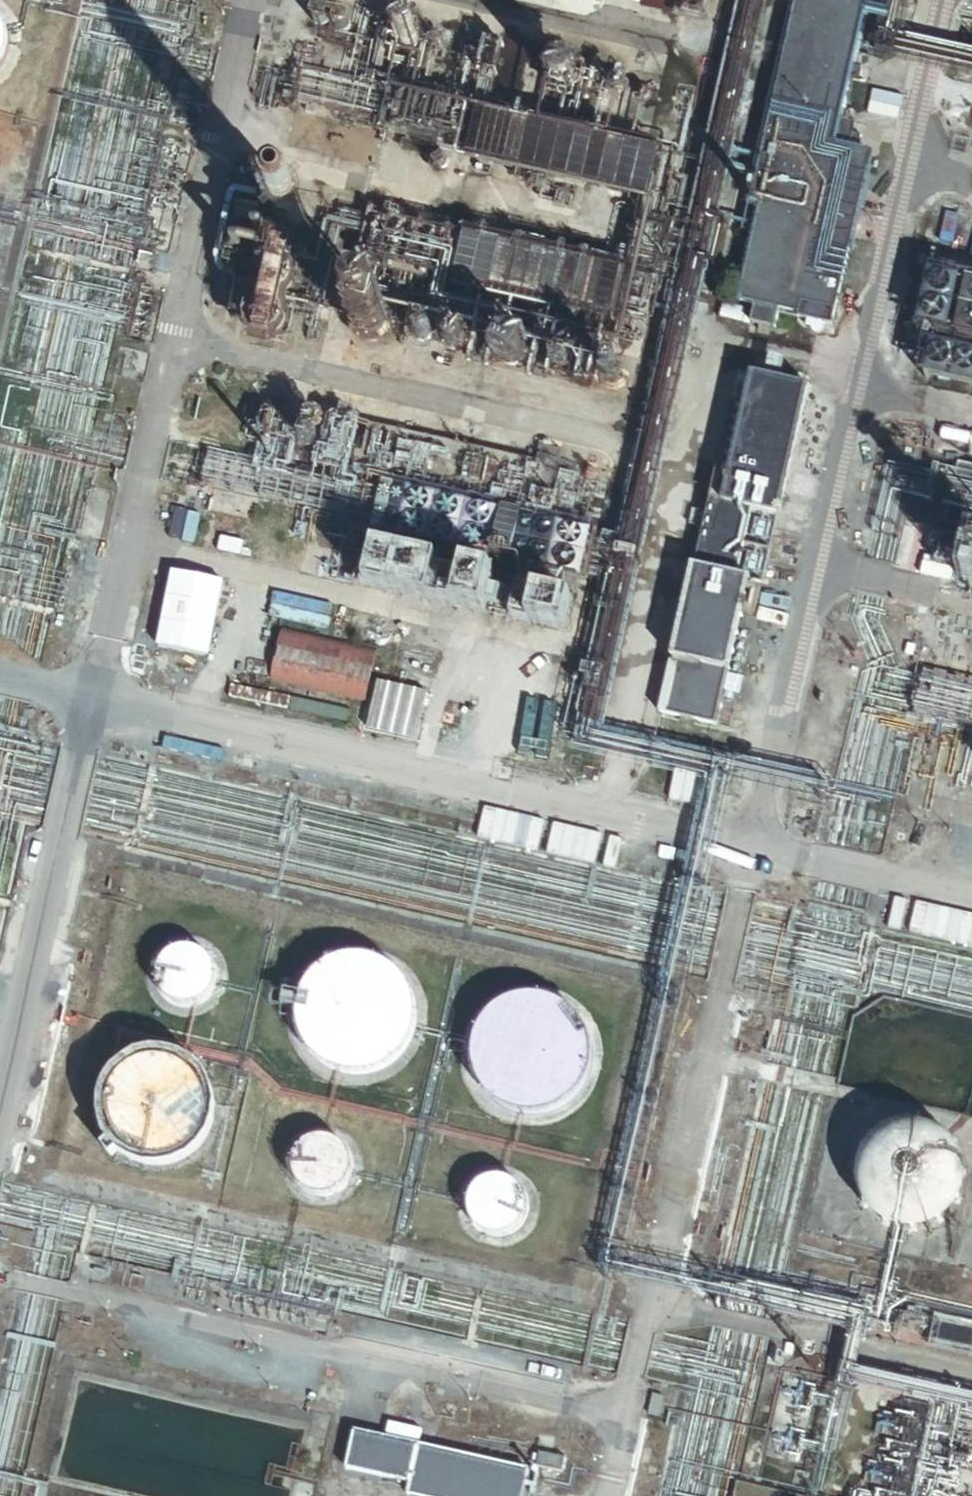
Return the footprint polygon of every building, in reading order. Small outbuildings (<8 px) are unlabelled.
[(642,7),(673,13),(676,0),(644,0),(642,7)] [(752,203),(747,202),(740,230),(756,234),(740,302),(756,306),(751,325),(775,330),(779,312),(799,317),(798,321),(830,328),(869,158),(849,154),(856,125),(845,122),(854,83),(860,84),(863,71),(858,69),(870,16),(875,17),(878,2),(874,1),(874,0),(798,0),(752,203)] [(702,15),(703,12),(703,9),(702,6),(700,3),(697,2),(694,2),(691,3),(689,5),(687,7),(687,10),(687,13),(689,16),(691,18),(694,19),(698,18),(700,17),(702,15)] [(327,27),(328,24),(327,22),(326,19),(323,18),(321,18),(318,18),(316,19),(315,21),(314,24),(314,26),(315,29),(317,30),(319,31),(322,31),(324,31),(326,29),(327,27)] [(9,41),(8,37),(6,32),(4,27),(2,23),(0,21),(0,71),(1,69),(4,65),(6,61),(8,56),(9,51),(9,46),(9,41)] [(349,32),(349,29),(349,27),(347,25),(345,23),(343,23),(340,23),(338,24),(336,26),(336,29),(336,31),(337,34),(339,36),(341,37),(344,37),(346,36),(348,34),(349,32)] [(416,49),(417,46),(417,43),(416,40),(414,38),(411,37),(408,36),(405,37),(402,39),(401,42),(400,45),(401,48),(402,50),(405,52),(408,53),(411,53),(414,51),(416,49)] [(573,83),(573,79),(573,75),(570,72),(567,70),(564,70),(560,70),(557,72),(555,75),(554,78),(554,82),(556,85),(558,88),(561,89),(565,89),(569,88),(571,86),(573,83)] [(303,221),(302,218),(301,215),(299,214),(297,212),(295,211),(292,210),(289,210),(286,210),(284,212),(281,214),(279,217),(278,220),(278,224),(279,227),(281,230),(284,233),(287,235),(291,235),(294,235),(297,233),(300,231),(301,229),(303,226),(303,224),(303,221)] [(385,327),(385,323),(384,319),(383,315),(380,313),(377,310),(373,309),(370,308),(366,309),(362,310),(359,312),(357,315),(355,319),(354,322),(354,326),(356,330),(358,333),(360,336),(364,338),(368,339),(371,339),(375,338),(379,336),(381,333),(383,330),(385,327)] [(934,328),(923,377),(971,388),(971,337),(934,328)] [(431,342),(432,339),(432,336),(431,333),(429,331),(426,330),(423,329),(420,330),(417,332),(416,335),(415,338),(416,341),(417,343),(420,345),(423,346),(426,346),(429,345),(431,342)] [(463,350),(464,347),(464,344),(463,341),(461,339),(458,338),(455,337),(452,338),(450,340),(448,343),(448,346),(448,349),(450,352),(452,353),(455,354),(458,354),(461,353),(463,350)] [(527,360),(528,356),(527,352),(525,348),(523,345),(520,343),(516,342),(512,341),(508,342),(505,343),(502,345),(499,348),(498,352),(497,355),(497,359),(498,363),(500,366),(503,369),(507,371),(510,372),(514,372),(518,371),(521,369),(524,366),(526,363),(527,360)] [(780,520),(810,391),(751,377),(722,507),(711,505),(697,569),(691,568),(659,713),(719,727),(751,582),(736,579),(751,513),(780,520)] [(280,428),(280,424),(279,421),(277,419),(274,417),(271,416),(268,415),(265,416),(262,417),(259,419),(257,421),(256,424),(255,427),(256,430),(256,433),(258,436),(261,438),(263,440),(266,440),(269,440),(272,440),(275,438),(278,436),(279,433),(280,430),(280,428)] [(315,446),(316,443),(316,440),(315,437),(313,434),(310,433),(307,433),(304,434),(302,435),(300,438),(300,441),(300,444),(302,447),(304,449),(307,450),(310,449),(313,448),(315,446)] [(971,473),(958,532),(971,535),(971,473)] [(433,505),(432,501),(431,499),(429,496),(427,495),(424,493),(421,493),(417,493),(415,494),(412,496),(410,499),(409,502),(408,505),(408,508),(409,511),(411,513),(413,515),(416,517),(419,518),(422,518),(425,517),(428,516),(430,514),(432,511),(433,508),(433,505)] [(407,504),(408,502),(407,499),(406,497),(403,496),(401,495),(398,496),(396,497),(395,499),(394,502),(394,504),(395,506),(397,508),(399,509),(402,509),(404,508),(406,507),(407,504)] [(463,513),(462,509),(461,506),(459,504),(456,502),(453,501),(450,501),(447,501),(444,502),(442,504),(440,506),(438,509),(438,512),(438,516),(439,518),(441,521),(443,523),(446,525),(449,526),(452,526),(455,525),(457,524),(460,521),(462,519),(463,516),(463,513)] [(493,519),(493,515),(491,512),(489,510),(487,508),(484,507),(481,507),(477,507),(475,508),(472,510),(470,512),(469,515),(468,518),(468,521),(469,524),(471,527),(473,529),(476,531),(479,532),(482,532),(485,531),(488,529),(490,527),(492,525),(493,521),(493,519)] [(427,530),(427,527),(425,524),(423,522),(421,520),(418,519),(415,518),(411,519),(409,520),(406,522),(404,524),(403,527),(402,530),(402,533),(403,536),(405,538),(407,541),(410,542),(413,543),(416,543),(419,542),(422,541),(424,539),(426,536),(427,533),(427,530)] [(401,529),(401,527),(401,524),(399,522),(397,521),(395,520),(392,520),(390,522),(388,524),(388,526),(388,528),(389,531),(391,533),(393,534),(395,534),(398,533),(400,531),(401,529)] [(533,532),(534,530),(533,527),(532,525),(529,524),(527,523),(524,523),(522,525),(520,527),(520,529),(520,532),(521,534),(523,536),(525,537),(528,537),(530,536),(532,534),(533,532)] [(457,537),(456,535),(455,532),(453,529),(450,527),(448,526),(445,526),(441,526),(438,527),(436,529),(434,532),(432,534),(432,538),(432,540),(433,544),(435,546),(437,548),(440,550),(443,551),(446,551),(449,550),(452,548),(454,546),(456,544),(457,541),(457,537)] [(551,539),(552,536),(552,533),(551,530),(549,527),(547,526),(544,526),(541,526),(538,528),(536,531),(536,534),(536,537),(538,539),(540,541),(543,542),(546,542),(549,541),(551,539)] [(581,543),(581,541),(581,537),(579,535),(578,533),(576,532),(573,530),(570,530),(568,530),(565,531),(563,533),(561,535),(560,538),(559,540),(560,543),(560,546),(562,548),(564,550),(566,551),(569,552),(572,552),(574,551),(577,550),(579,548),(580,546),(581,543)] [(487,544),(487,541),(485,538),(483,536),(481,534),(478,533),(475,532),(471,533),(469,534),(466,536),(464,538),(463,541),(462,544),(462,547),(463,550),(465,553),(467,555),(470,557),(473,557),(476,557),(479,557),(482,555),(484,553),(486,550),(487,547),(487,544)] [(527,557),(527,554),(527,552),(525,550),(523,548),(521,548),(518,548),(516,549),(514,551),(513,553),(514,556),(515,558),(516,560),(519,561),(521,562),(524,561),(526,559),(527,557)] [(545,563),(546,560),(546,557),(545,554),(543,552),(541,550),(537,550),(534,551),(532,552),(530,555),(530,558),(530,561),(532,564),(534,566),(537,567),(540,567),(543,565),(545,563)] [(577,567),(577,564),(577,562),(575,559),(574,558),(572,556),(569,555),(566,554),(564,555),(561,556),(559,557),(557,559),(556,562),(555,564),(555,567),(556,570),(558,572),(560,574),(562,575),(565,576),(568,576),(570,575),(572,574),(575,572),(576,570),(577,567)] [(389,575),(390,572),(391,569),(390,566),(388,563),(385,562),(382,561),(379,562),(376,564),(374,566),(374,569),(374,573),(376,575),(378,577),(381,578),(384,578),(387,577),(389,575)] [(424,583),(425,580),(425,577),(424,574),(421,571),(419,570),(416,570),(413,571),(410,573),(408,575),(408,578),(408,581),(410,584),(413,586),(416,587),(419,586),(421,585),(424,583)] [(380,654),(284,632),(273,682),(368,703),(380,654)] [(216,970),(215,966),(213,963),(211,960),(209,957),(206,954),(203,952),(200,950),(196,949),(192,948),(188,947),(185,947),(181,947),(177,948),(174,950),(171,952),(167,954),(165,956),(162,959),(160,962),(159,966),(157,969),(156,973),(156,977),(156,981),(157,984),(158,988),(160,992),(162,995),(164,998),(167,1000),(170,1003),(173,1004),(177,1006),(181,1007),(184,1007),(188,1007),(192,1007),(195,1006),(199,1005),(203,1003),(206,1001),(208,998),(211,995),(213,992),(214,989),(216,985),(216,982),(217,978),(216,974),(216,970)] [(420,1032),(422,1024),(422,1017),(422,1009),(421,1002),(418,994),(415,987),(411,981),(406,975),(401,970),(395,965),(388,962),(381,959),(374,957),(366,956),(358,956),(351,957),(343,958),(336,961),(329,965),(323,969),(318,974),(313,980),(309,986),(305,994),(303,1001),(301,1008),(301,1016),(301,1023),(303,1031),(305,1039),(308,1045),(312,1052),(317,1058),(323,1063),(329,1068),(335,1071),(342,1074),(350,1076),(357,1077),(365,1077),(373,1076),(380,1075),(387,1072),(394,1068),(400,1064),(406,1058),(411,1052),(415,1046),(418,1039),(420,1032)] [(593,1070),(595,1063),(595,1055),(595,1047),(593,1040),(591,1033),(588,1026),(584,1019),(579,1013),(573,1008),(567,1003),(561,1000),(553,997),(546,995),(539,994),(531,994),(523,995),(516,996),(509,999),(502,1003),(496,1007),(490,1012),(485,1018),(481,1025),(478,1031),(475,1039),(474,1046),(473,1054),(474,1062),(475,1069),(477,1076),(481,1083),(485,1090),(489,1096),(495,1101),(501,1106),(508,1109),(515,1112),(522,1114),(530,1115),(538,1115),(545,1114),(553,1113),(560,1110),(567,1106),(573,1102),(578,1097),(583,1091),(587,1084),(591,1078),(593,1070)] [(205,1123),(207,1117),(207,1111),(207,1105),(205,1099),(204,1092),(201,1087),(198,1082),(194,1077),(189,1072),(184,1069),(179,1066),(173,1063),(167,1062),(161,1061),(155,1061),(149,1062),(142,1063),(137,1065),(131,1068),(126,1072),(122,1076),(117,1081),(114,1086),(111,1092),(109,1098),(108,1104),(108,1110),(108,1116),(109,1122),(111,1129),(114,1134),(117,1139),(121,1144),(126,1149),(130,1152),(136,1155),(142,1157),(148,1159),(154,1160),(160,1160),(166,1159),(172,1158),(178,1155),(184,1152),(189,1149),(193,1145),(197,1140),(201,1135),(203,1129),(205,1123)] [(351,1162),(350,1158),(348,1155),(346,1151),(344,1149),(341,1146),(338,1144),(335,1142),(331,1141),(328,1140),(324,1139),(320,1139),(316,1139),(313,1140),(309,1142),(306,1144),(303,1146),(300,1148),(297,1151),(295,1155),(294,1158),(292,1162),(292,1165),(292,1169),(292,1173),(292,1176),(294,1180),(295,1184),(297,1187),(300,1190),(302,1192),(305,1194),(308,1196),(312,1198),(316,1199),(320,1199),(323,1199),(327,1199),(331,1198),(334,1197),(337,1195),(341,1192),(344,1190),(346,1187),(348,1184),(350,1180),(351,1177),(352,1173),(352,1169),(352,1166),(351,1162)] [(943,1171),(942,1167),(940,1163),(938,1160),(936,1157),(933,1155),(930,1152),(927,1151),(923,1149),(920,1148),(916,1148),(912,1148),(908,1148),(905,1149),(901,1150),(898,1152),(894,1154),(892,1157),(889,1160),(887,1163),(886,1167),(884,1170),(884,1174),(883,1178),(884,1181),(884,1185),(885,1189),(887,1192),(889,1195),(891,1198),(894,1201),(897,1203),(900,1205),(904,1206),(908,1207),(912,1208),(915,1208),(919,1208),(923,1207),(926,1205),(929,1204),(933,1201),(935,1199),(938,1196),(940,1193),(942,1189),(943,1185),(944,1182),(944,1178),(944,1174),(943,1171)] [(529,1202),(528,1198),(527,1195),(525,1192),(522,1189),(520,1186),(517,1184),(513,1182),(510,1181),(506,1180),(502,1179),(499,1179),(495,1180),(491,1181),(487,1182),(484,1184),(481,1186),(478,1188),(476,1191),(474,1195),(472,1198),(471,1201),(470,1205),(470,1209),(470,1213),(471,1217),(472,1220),(474,1224),(476,1227),(478,1230),(481,1233),(484,1235),(487,1237),(491,1238),(494,1239),(498,1239),(502,1239),(506,1239),(509,1238),(513,1237),(516,1235),(519,1233),(522,1230),(525,1227),(527,1224),(528,1221),(529,1217),(530,1214),(530,1210),(530,1206),(529,1202)] [(661,1417),(665,1396),(656,1394),(651,1415),(661,1417)] [(409,1483),(419,1442),(353,1429),(342,1467),(409,1483)] [(419,1442),(409,1483),(407,1492),(425,1495),(522,1495),(528,1467),(419,1442)] [(568,1458),(540,1452),(537,1465),(566,1471),(568,1458)]
